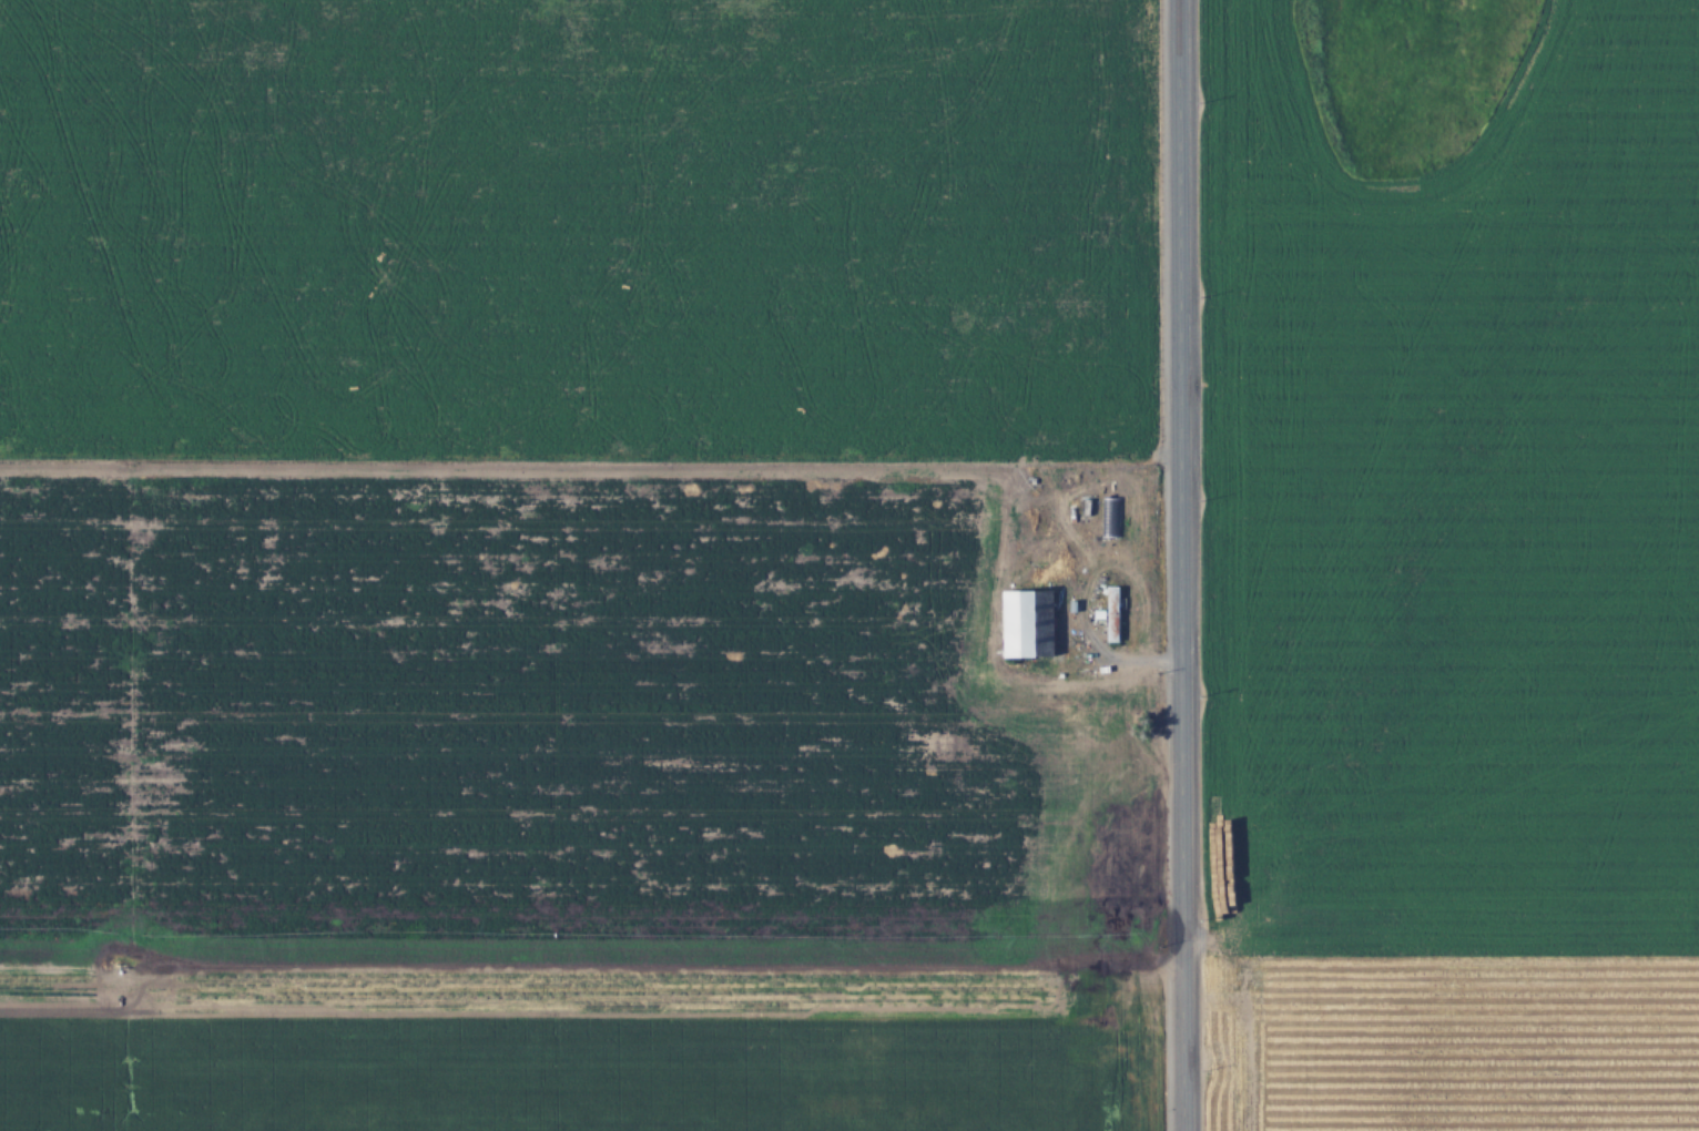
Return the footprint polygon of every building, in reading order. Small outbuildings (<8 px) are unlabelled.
[(1104,534),(1121,534),(1121,495),(1104,495),(1104,534)] [(1125,584),(1109,584),(1109,640),(1125,640),(1125,584)] [(1007,588),(1010,654),(1051,653),(1049,586),(1007,588)]
